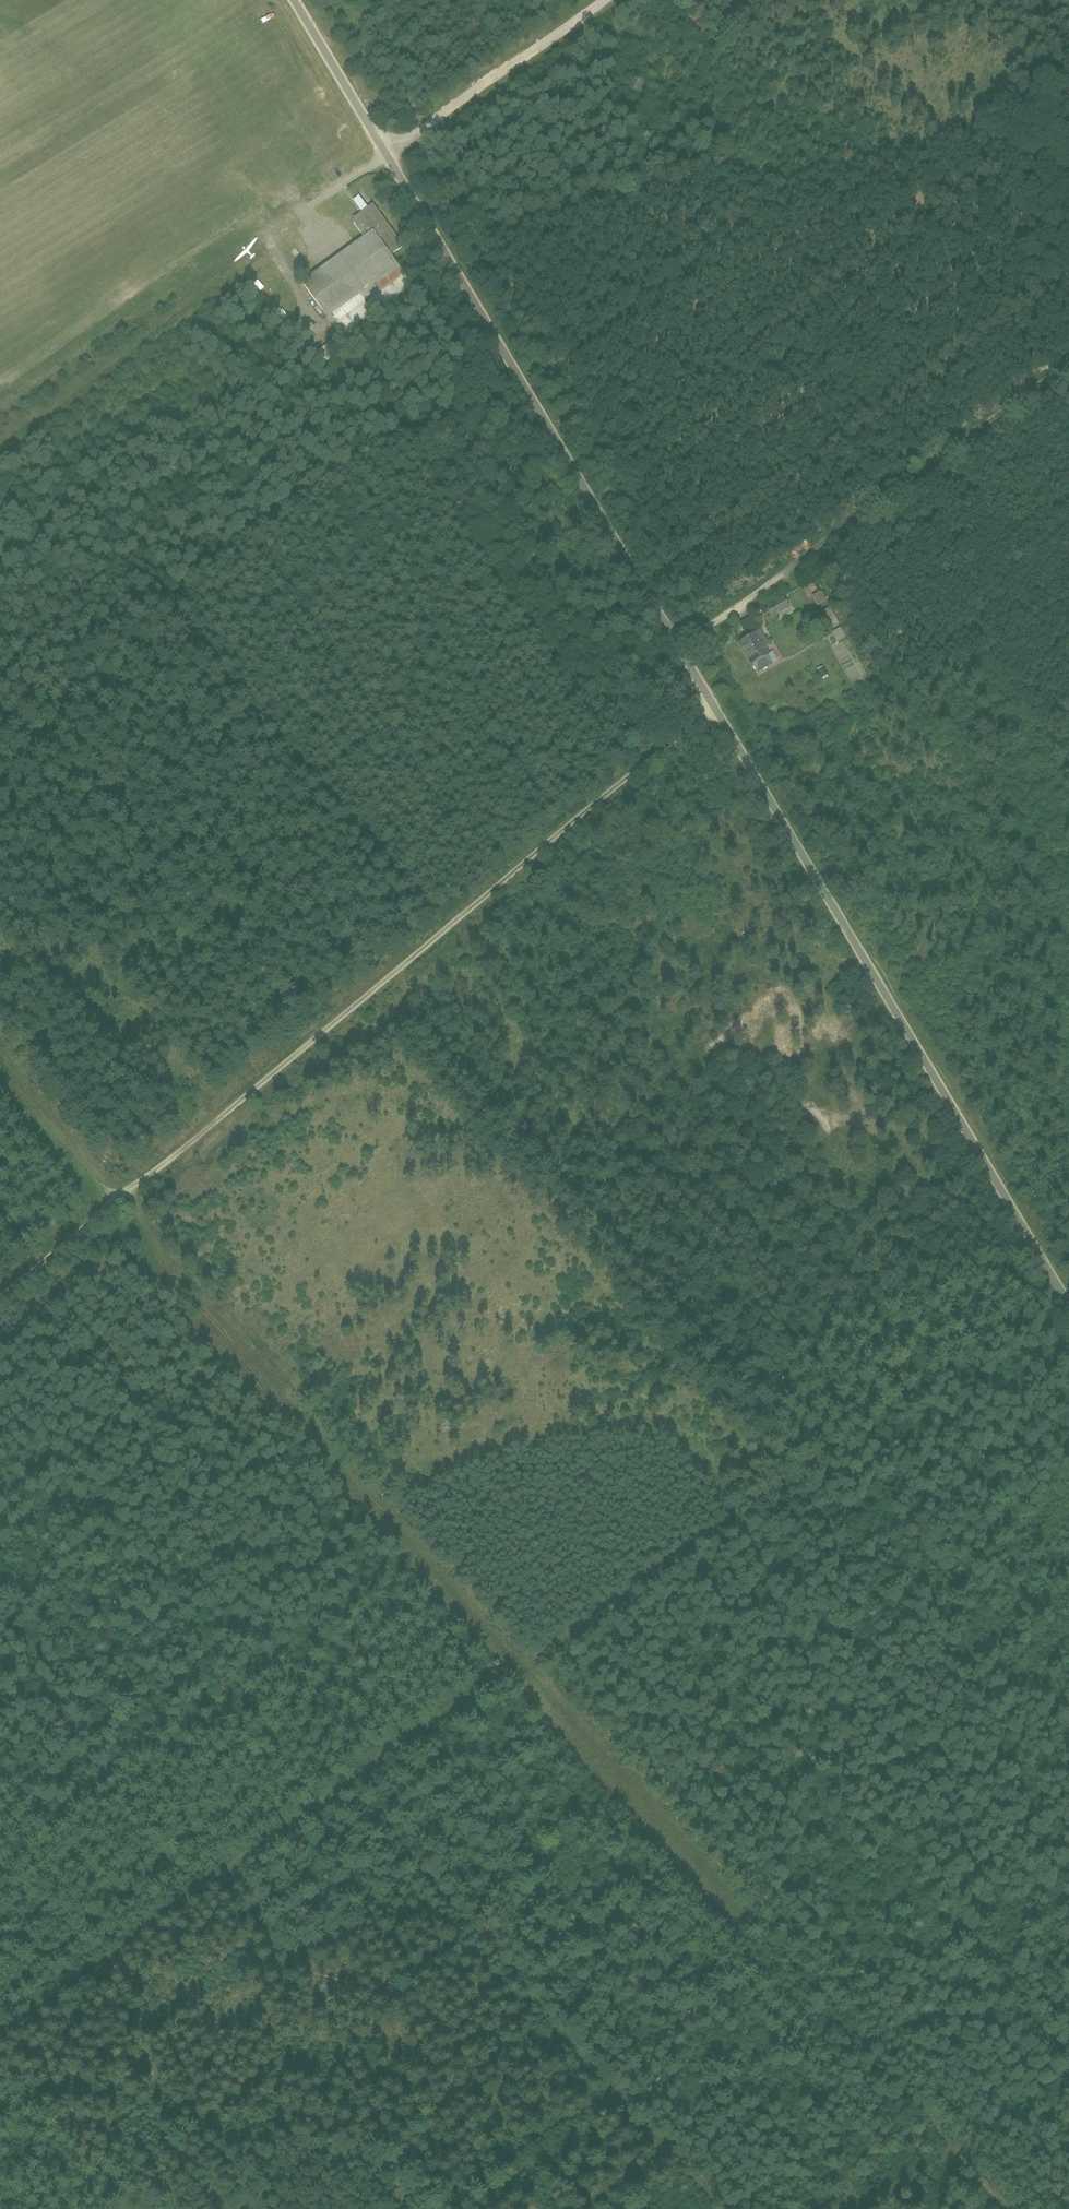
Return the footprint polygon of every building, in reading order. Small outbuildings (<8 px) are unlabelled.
[(300,279),(346,338),(418,286),(388,247),(399,238),(363,190),(349,199),(360,213),(373,230),(300,279)] [(342,337),(334,342),(337,349),(346,344),(342,337)] [(330,344),(313,355),(321,366),(337,356),(330,344)] [(819,604),(829,600),(824,590),(815,595),(819,604)] [(783,598),(767,606),(772,621),(789,611),(783,598)] [(823,612),(832,627),(841,622),(832,606),(823,612)] [(765,622),(736,637),(749,663),(775,647),(765,622)] [(842,628),(834,631),(840,642),(847,639),(842,628)]
